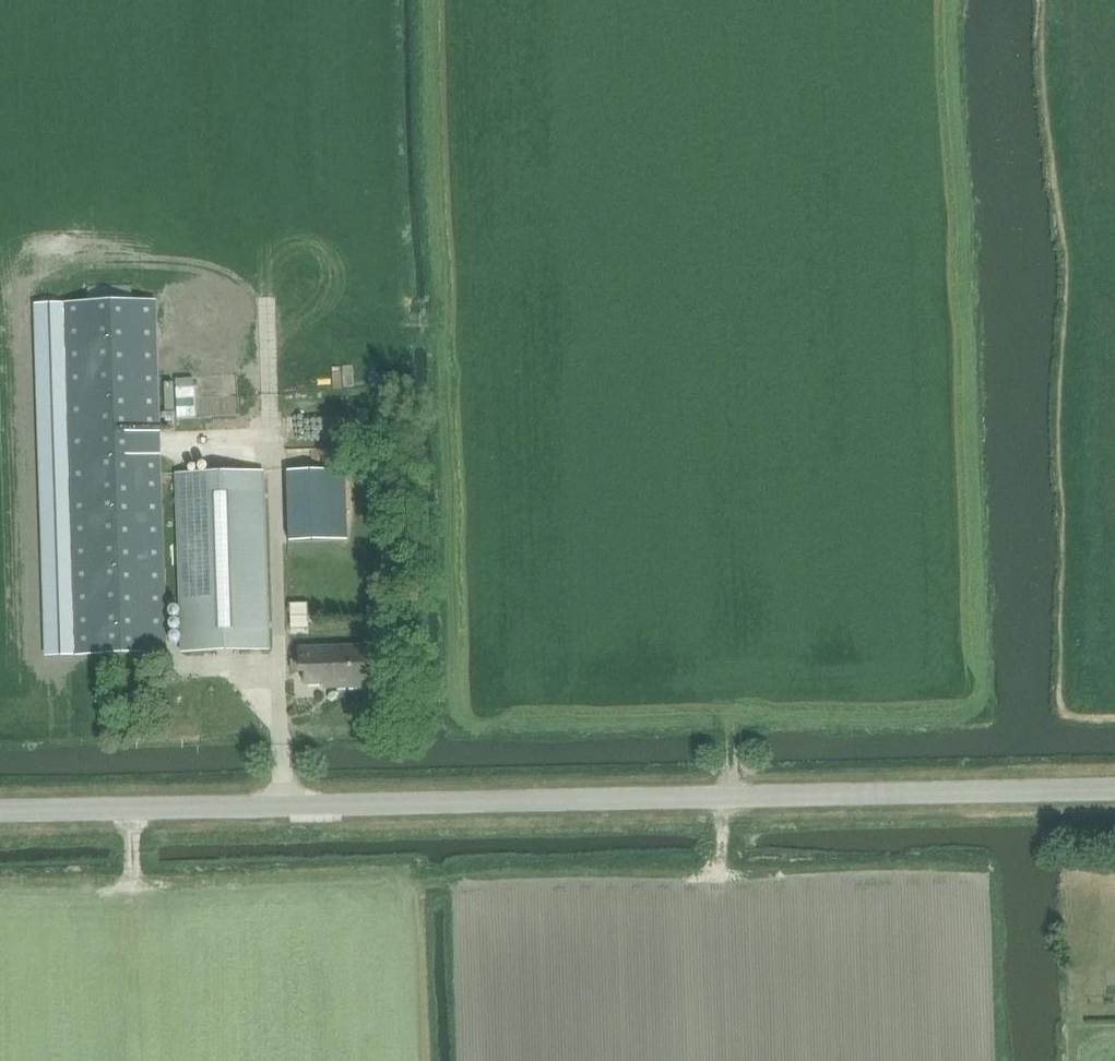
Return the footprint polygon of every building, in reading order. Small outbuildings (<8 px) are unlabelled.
[(155,300),(132,301),(131,285),(88,286),(88,302),(65,303),(75,655),(166,652),(155,300)] [(289,540),(346,537),(343,467),(286,470),(289,540)] [(181,651),(268,649),(263,471),(176,474),(181,651)] [(299,648),(299,660),(291,660),(291,671),(305,671),(305,684),(334,683),(334,687),(366,686),(365,646),(299,648)]
